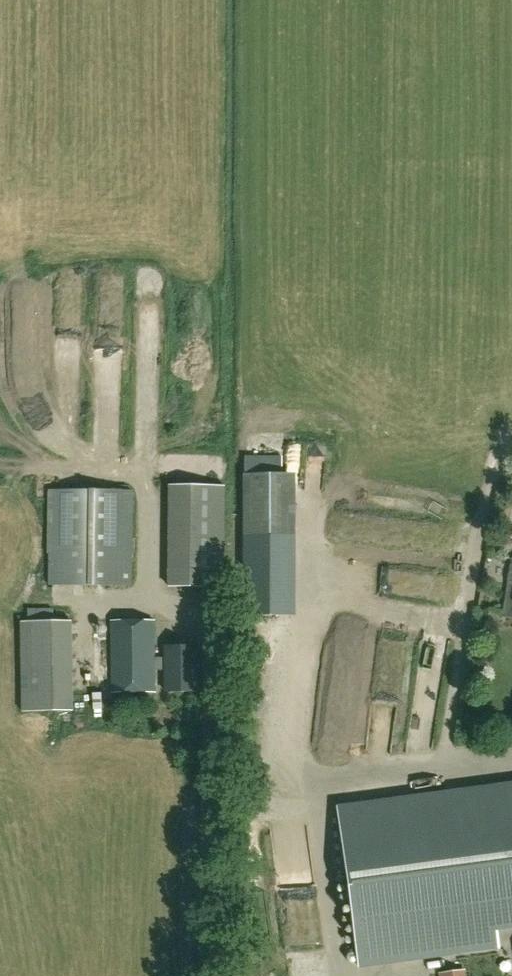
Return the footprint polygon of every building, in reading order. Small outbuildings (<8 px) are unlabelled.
[(170,486),(169,588),(223,588),(224,486),(170,486)] [(50,490),(49,585),(131,586),(132,491),(50,490)] [(252,511),(252,553),(268,553),(268,567),(286,567),(286,511),(252,511)] [(504,619),(511,621),(511,568),(504,619)] [(73,711),(71,621),(21,622),(23,712),(73,711)] [(155,693),(154,622),(111,622),(112,694),(155,693)] [(195,691),(195,646),(165,647),(165,692),(195,691)] [(338,811),(358,964),(498,946),(495,927),(511,925),(511,788),(338,811)]
